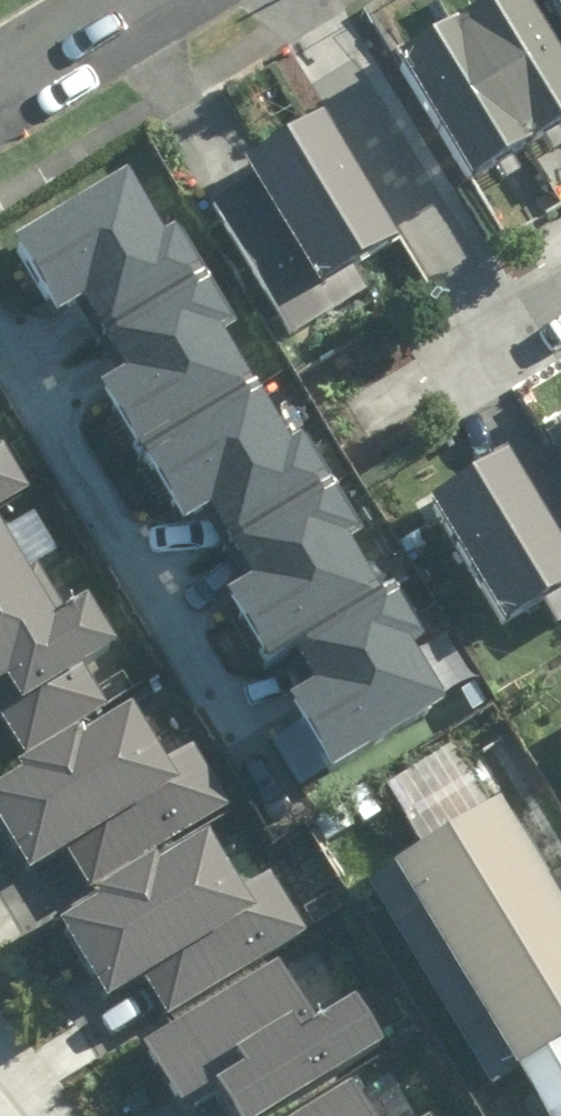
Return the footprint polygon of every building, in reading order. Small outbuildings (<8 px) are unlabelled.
[(403,65),(475,187),(560,136),(560,60),(526,0),(516,0),(403,65)] [(371,297),(356,271),(400,245),(328,124),(249,171),(257,184),(217,207),(296,340),(371,297)] [(122,172),(15,238),(59,311),(82,298),(124,367),(101,381),(188,522),(211,508),(251,573),(224,589),(268,660),(292,645),(312,679),(290,692),(334,764),(444,697),(408,640),(421,632),(390,583),(376,592),(341,535),(360,523),(302,428),(284,439),(216,329),(239,315),(179,219),(159,232),(122,172)] [(26,487),(0,439),(0,501),(26,487)] [(550,608),(558,622),(560,620),(560,471),(551,453),(516,473),(511,465),(432,510),(504,634),(550,608)] [(0,518),(0,717),(17,748),(100,704),(79,665),(127,639),(96,583),(54,606),(32,564),(58,550),(38,513),(12,527),(6,515),(0,518)] [(0,785),(0,817),(32,872),(73,849),(90,879),(232,798),(195,736),(165,753),(136,703),(86,732),(82,726),(20,761),(25,770),(0,785)] [(495,799),(368,875),(493,1079),(520,1063),(542,1101),(551,1115),(560,1115),(560,908),(495,799)] [(150,972),(169,1005),(308,925),(275,869),(244,887),(211,831),(158,861),(154,854),(92,890),(98,901),(60,922),(104,998),(150,972)] [(189,1107),(219,1089),(236,1115),(261,1115),(381,1042),(352,997),(319,1017),(281,956),(146,1039),(189,1107)] [(303,1115),(358,1115),(343,1092),(303,1115)]
